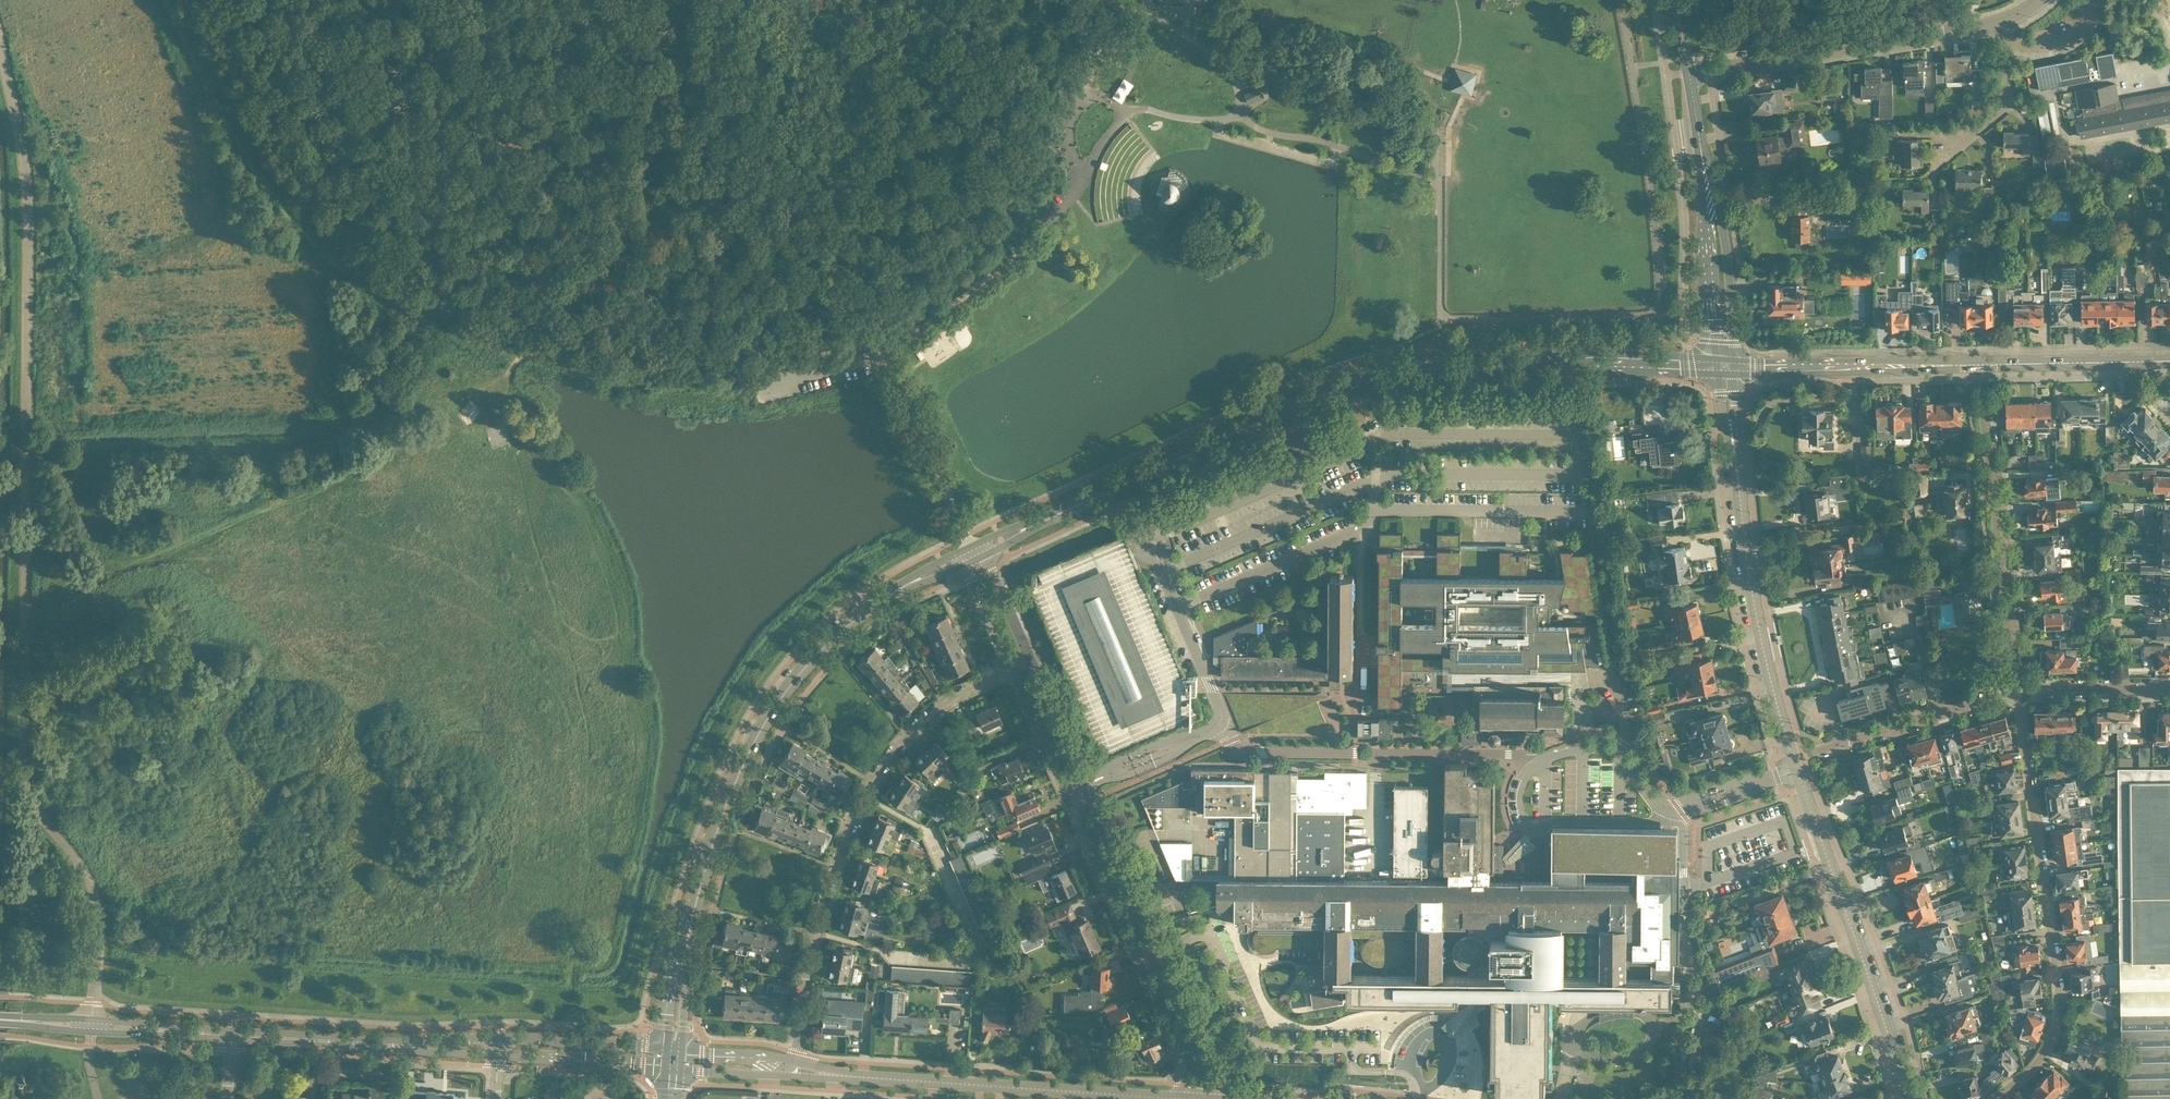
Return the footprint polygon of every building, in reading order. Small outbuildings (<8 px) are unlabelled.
[(1177,8),(1174,15),(1183,18),(1185,11),(1177,8)] [(2116,60),(2114,51),(2035,66),(2036,68),(2040,90),(2119,75),(2116,60)] [(1936,61),(1935,61),(1936,87),(1937,87),(1937,82),(1946,82),(1947,82),(1947,81),(1970,80),(1970,55),(1961,55),(1961,56),(1946,57),(1946,55),(1945,55),(1945,62),(1936,62),(1936,61)] [(1923,70),(1925,70),(1925,61),(1927,61),(1927,60),(1917,60),(1917,62),(1903,63),(1903,71),(1905,71),(1905,87),(1924,86),(1923,70)] [(1239,66),(1237,71),(1245,74),(1247,69),(1239,66)] [(1465,93),(1470,72),(1456,68),(1450,90),(1465,93)] [(1865,73),(1854,73),(1854,74),(1855,74),(1855,86),(1865,86),(1865,94),(1879,94),(1879,86),(1881,86),(1881,82),(1881,68),(1874,68),(1865,68),(1865,70),(1865,73)] [(1783,82),(1783,90),(1796,88),(1796,81),(1783,82)] [(2121,98),(2122,99),(2118,100),(2115,82),(2097,86),(2098,88),(2093,88),(2093,86),(2075,90),(2079,107),(2081,107),(2083,114),(2078,115),(2082,136),(2169,119),(2169,89),(2121,98)] [(1249,103),(1264,96),(1260,87),(1245,94),(1249,103)] [(1783,109),(1781,90),(1774,91),(1767,92),(1767,91),(1758,92),(1758,93),(1750,94),(1751,105),(1750,107),(1750,109),(1752,111),(1752,113),(1783,109)] [(1893,118),(1893,105),(1892,94),(1883,94),(1883,96),(1880,96),(1881,118),(1893,118)] [(2060,100),(2051,101),(2055,136),(2064,135),(2060,100)] [(1925,101),(1926,107),(1926,118),(1937,118),(1936,101),(1925,101)] [(1983,101),(1972,101),(1972,117),(1983,116),(1983,101)] [(1769,137),(1758,139),(1762,165),(1778,162),(1785,161),(1789,160),(1787,147),(1788,147),(1807,144),(1803,121),(1785,121),(1787,134),(1777,135),(1776,134),(1769,135),(1769,137)] [(1883,138),(1899,137),(1898,129),(1883,129),(1883,138)] [(2030,154),(2030,145),(2030,134),(2014,134),(2014,132),(2004,132),(2004,147),(2022,146),(2022,155),(2030,154)] [(1906,167),(1909,166),(1920,166),(1920,156),(1918,156),(1918,140),(1896,141),(1896,148),(1905,148),(1906,167)] [(2063,150),(2043,153),(2047,175),(2067,172),(2063,150)] [(2041,152),(2033,152),(2033,166),(2043,166),(2041,152)] [(1982,189),(1982,181),(1982,170),(1966,171),(1966,169),(1956,170),(1956,180),(1956,190),(1982,189)] [(1173,170),(1170,170),(1167,170),(1167,171),(1170,171),(1158,208),(1161,209),(1164,210),(1166,210),(1169,210),(1172,210),(1175,209),(1178,208),(1180,207),(1183,205),(1185,203),(1186,200),(1188,198),(1188,195),(1189,192),(1189,189),(1188,186),(1188,183),(1186,180),(1185,178),(1183,176),(1181,174),(1178,172),(1175,171),(1173,170)] [(1809,248),(1809,215),(1809,197),(1834,196),(1834,186),(1794,186),(1794,216),(1793,216),(1793,240),(1796,240),(1796,248),(1809,248)] [(1870,186),(1850,186),(1850,195),(1870,194),(1870,186)] [(2062,200),(2062,186),(2051,188),(2052,200),(2062,200)] [(1993,188),(1984,188),(1985,204),(1993,204),(1993,188)] [(1930,212),(1929,202),(1929,191),(1914,192),(1914,189),(1903,190),(1904,204),(1922,204),(1922,213),(1930,212)] [(1940,209),(1932,209),(1932,223),(1940,223),(1940,209)] [(1974,249),(1974,230),(1966,236),(1966,239),(1965,239),(1964,240),(1965,250),(1974,249)] [(2098,255),(2107,255),(2106,230),(2097,230),(2098,255)] [(2156,256),(2153,240),(2143,242),(2146,258),(2156,256)] [(2075,266),(2075,280),(2098,279),(2097,265),(2081,265),(2081,258),(2075,259),(2075,266)] [(2076,297),(2076,289),(2075,280),(2075,270),(2075,266),(2062,266),(2062,284),(2060,289),(2050,289),(2049,289),(2049,292),(2049,302),(2051,302),(2052,322),(2065,322),(2065,320),(2071,320),(2071,297),(2076,297)] [(2050,268),(2041,268),(2041,280),(2042,280),(2042,278),(2049,278),(2049,291),(2042,291),(2042,290),(2041,290),(2041,292),(2049,292),(2049,289),(2050,289),(2050,268)] [(2137,286),(2144,285),(2144,271),(2136,271),(2137,286)] [(1871,272),(1842,272),(1842,284),(1872,284),(1871,272)] [(1929,305),(1923,305),(1922,294),(1916,294),(1916,286),(1917,286),(1917,281),(1912,281),(1912,290),(1912,300),(1912,301),(1913,311),(1918,311),(1918,326),(1929,326),(1929,327),(1931,327),(1932,329),(1936,329),(1938,327),(1939,327),(1938,305),(1938,304),(1929,304),(1929,305)] [(1976,323),(1976,294),(1976,290),(1961,290),(1961,281),(1946,281),(1947,307),(1960,306),(1961,324),(1963,323),(1965,325),(1969,325),(1971,323),(1976,323)] [(2167,298),(2167,283),(2161,283),(2161,285),(2160,285),(2161,292),(2162,321),(2167,321),(2169,322),(2169,298),(2167,298)] [(1803,294),(1796,295),(1796,285),(1769,285),(1769,313),(1793,312),(1793,313),(1804,313),(1803,294)] [(2161,292),(2160,285),(2155,285),(2155,298),(2146,298),(2146,321),(2149,321),(2150,322),(2153,322),(2155,321),(2162,321),(2161,292)] [(1988,288),(1986,287),(1984,288),(1982,289),(1982,291),(1981,293),(1981,294),(1976,294),(1976,323),(1983,323),(1985,324),(1989,324),(1990,323),(1992,323),(1992,292),(1991,290),(1990,289),(1988,288)] [(1999,304),(2007,304),(2007,294),(2006,288),(2000,288),(1998,288),(1999,293),(1999,304)] [(1886,294),(1877,294),(1877,309),(1886,309),(1886,312),(1884,312),(1884,325),(1887,325),(1887,328),(1889,328),(1890,330),(1894,330),(1896,328),(1897,328),(1897,326),(1908,326),(1908,311),(1913,311),(1912,301),(1912,300),(1912,290),(1899,290),(1899,300),(1886,300),(1886,294)] [(2099,321),(2098,300),(2098,291),(2090,291),(2090,294),(2082,294),(2082,306),(2082,322),(2085,321),(2086,322),(2089,322),(2090,321),(2099,321)] [(2117,300),(2118,300),(2118,294),(2118,291),(2107,291),(2107,293),(2101,293),(2101,300),(2098,300),(2099,321),(2118,321),(2117,300)] [(2029,322),(2028,292),(2022,292),(2022,294),(2014,294),(2007,294),(2007,304),(2007,307),(2014,306),(2014,307),(2014,322),(2017,322),(2018,324),(2021,323),(2023,322),(2029,322)] [(2043,322),(2043,294),(2035,294),(2035,292),(2028,292),(2029,322),(2035,322),(2037,323),(2040,323),(2041,322),(2043,322)] [(2124,300),(2118,300),(2117,300),(2118,321),(2126,321),(2127,322),(2131,322),(2132,321),(2135,321),(2134,293),(2124,293),(2124,300)] [(2080,425),(2079,400),(2061,400),(2062,420),(2071,420),(2071,425),(2080,425)] [(2097,400),(2079,400),(2080,425),(2088,424),(2088,420),(2106,420),(2106,402),(2097,402),(2097,400)] [(1949,403),(1940,403),(1941,437),(1943,437),(1943,435),(1945,435),(1945,429),(1950,428),(1950,430),(1961,430),(1961,407),(1959,407),(1958,401),(1949,402),(1949,403)] [(2021,424),(2021,402),(2015,402),(2013,401),(2011,401),(2009,402),(2006,402),(2007,424),(2021,424)] [(2036,429),(2036,424),(2035,402),(2029,402),(2027,401),(2025,401),(2023,402),(2021,402),(2021,424),(2022,424),(2022,429),(2036,429)] [(2051,430),(2050,402),(2049,402),(2047,401),(2044,401),(2042,402),(2035,402),(2036,424),(2036,429),(2036,430),(2051,430)] [(1885,406),(1877,407),(1877,418),(1878,426),(1878,431),(1878,438),(1895,438),(1895,433),(1894,433),(1894,404),(1893,404),(1891,402),(1888,402),(1886,405),(1885,405),(1885,406)] [(1895,404),(1894,404),(1894,433),(1895,433),(1895,438),(1911,437),(1911,418),(1911,406),(1903,406),(1903,404),(1902,404),(1900,402),(1897,402),(1895,404)] [(1941,437),(1940,403),(1932,403),(1932,402),(1922,402),(1922,408),(1920,408),(1920,419),(1920,431),(1931,431),(1931,441),(1941,441),(1941,437)] [(2121,414),(2114,414),(2114,427),(2114,432),(2115,432),(2123,432),(2129,438),(2131,436),(2134,434),(2151,417),(2142,407),(2135,413),(2134,412),(2123,422),(2122,422),(2121,422),(2121,414)] [(1799,428),(1803,428),(1803,432),(1810,432),(1810,440),(1823,440),(1823,447),(1833,447),(1832,410),(1810,410),(1810,416),(1803,416),(1803,418),(1799,418),(1799,428)] [(2152,418),(2151,417),(2134,434),(2137,438),(2135,440),(2141,447),(2161,428),(2155,422),(2156,421),(2152,417),(2152,418)] [(2064,427),(2055,427),(2055,445),(2064,445),(2064,427)] [(2115,444),(2115,432),(2114,432),(2114,427),(2106,427),(2106,444),(2115,444)] [(2161,428),(2141,447),(2147,454),(2150,451),(2151,453),(2147,457),(2150,461),(2165,446),(2164,445),(2169,439),(2169,438),(2161,428)] [(1634,434),(1635,451),(1651,449),(1652,460),(1662,460),(1663,462),(1677,460),(1676,450),(1674,451),(1673,441),(1663,442),(1662,431),(1634,434)] [(1872,444),(1860,445),(1862,473),(1863,473),(1863,474),(1872,474),(1872,473),(1874,473),(1872,444)] [(2114,461),(2117,461),(2118,461),(2118,460),(2129,460),(2128,459),(2129,458),(2128,456),(2127,458),(2118,448),(2114,452),(2114,461)] [(1917,471),(1917,463),(1917,457),(1913,457),(1913,463),(1909,463),(1909,471),(1917,471)] [(2053,461),(2044,461),(2044,463),(2029,462),(2029,470),(2053,469),(2053,461)] [(1929,462),(1917,463),(1917,471),(1929,471),(1929,462)] [(2062,478),(2076,478),(2075,469),(2062,470),(2062,478)] [(2100,480),(2128,479),(2128,470),(2100,470),(2100,480)] [(2137,470),(2137,482),(2155,482),(2155,490),(2165,490),(2165,496),(2169,496),(2169,476),(2153,476),(2153,470),(2137,470)] [(1903,472),(1874,473),(1874,483),(1876,482),(1880,481),(1883,480),(1887,480),(1892,480),(1897,480),(1898,480),(1903,480),(1903,472)] [(1912,474),(1915,497),(1928,495),(1925,473),(1912,474)] [(1811,493),(1805,494),(1808,516),(1818,514),(1819,519),(1830,517),(1829,513),(1830,513),(1827,493),(1835,491),(1836,500),(1852,497),(1850,489),(1847,490),(1844,474),(1839,475),(1830,476),(1831,485),(1818,487),(1818,488),(1810,489),(1811,493)] [(2058,477),(2026,480),(2027,488),(2026,489),(2026,491),(2027,491),(2027,494),(2035,493),(2035,495),(2047,494),(2047,498),(2046,498),(2046,499),(2059,497),(2058,485),(2059,485),(2058,477)] [(1947,490),(1944,490),(1934,491),(1937,506),(1946,505),(1947,513),(1949,513),(1949,514),(1951,515),(1955,515),(1956,513),(1956,512),(1969,510),(1967,497),(1968,497),(1968,495),(1967,495),(1966,487),(1962,488),(1962,484),(1950,485),(1947,486),(1947,490)] [(1685,519),(1683,505),(1680,506),(1667,504),(1666,495),(1647,497),(1649,510),(1653,510),(1654,522),(1661,521),(1661,522),(1668,521),(1669,522),(1681,521),(1681,520),(1685,519)] [(2058,523),(2057,517),(2061,516),(2061,511),(2077,511),(2076,500),(2056,501),(2056,507),(2047,508),(2047,507),(2045,507),(2037,508),(2037,510),(2029,511),(2031,527),(2039,526),(2041,526),(2043,528),(2046,528),(2047,526),(2057,525),(2057,533),(2061,533),(2066,532),(2065,523),(2058,523)] [(2143,520),(2146,520),(2146,522),(2150,522),(2169,523),(2169,510),(2169,503),(2153,503),(2152,510),(2158,511),(2158,517),(2153,517),(2153,513),(2143,513),(2143,520)] [(1900,518),(1904,522),(1905,523),(1906,523),(1907,523),(1912,518),(1912,517),(1912,516),(1912,515),(1905,509),(1904,509),(1902,509),(1900,510),(1898,513),(1897,515),(1898,516),(1900,518)] [(2103,527),(2115,527),(2115,518),(2103,518),(2103,527)] [(2150,526),(2153,528),(2158,528),(2157,539),(2169,539),(2169,523),(2150,522),(2150,526)] [(1794,541),(1810,540),(1809,529),(1793,530),(1794,541)] [(1379,647),(1379,667),(1379,703),(1402,703),(1402,692),(1402,667),(1445,667),(1489,668),(1537,668),(1571,668),(1586,668),(1585,660),(1584,657),(1584,656),(1583,646),(1584,637),(1590,637),(1590,631),(1585,631),(1587,623),(1579,623),(1578,623),(1550,623),(1551,600),(1568,600),(1569,608),(1585,608),(1585,611),(1598,611),(1589,552),(1573,552),(1573,549),(1561,549),(1565,576),(1527,576),(1527,552),(1512,552),(1512,549),(1500,549),(1500,576),(1460,576),(1461,549),(1461,532),(1455,532),(1455,531),(1443,531),(1443,532),(1438,532),(1437,549),(1403,548),(1403,532),(1398,532),(1398,531),(1386,531),(1386,532),(1380,532),(1380,548),(1378,548),(1377,548),(1377,556),(1378,556),(1380,556),(1379,639),(1377,639),(1376,639),(1376,647),(1377,647),(1379,647)] [(1026,574),(1104,758),(1203,716),(1193,693),(1197,693),(1197,687),(1197,676),(1186,676),(1135,555),(1125,532),(1026,574)] [(1865,532),(1855,534),(1856,542),(1867,541),(1865,532)] [(2035,549),(2034,549),(2034,557),(2054,556),(2053,546),(2060,545),(2062,545),(2076,544),(2075,538),(2074,538),(2074,533),(2052,534),(2053,540),(2051,540),(2045,540),(2045,543),(2035,543),(2035,549)] [(1842,550),(1844,550),(1857,548),(1856,542),(1855,534),(1842,535),(1843,542),(1831,544),(1831,548),(1813,550),(1815,568),(1845,564),(1844,557),(1842,557),(1842,550)] [(1687,561),(1684,546),(1666,549),(1665,544),(1668,544),(1667,537),(1654,538),(1655,546),(1659,546),(1661,566),(1664,581),(1670,580),(1675,580),(1680,579),(1682,580),(1686,579),(1687,578),(1689,578),(1689,576),(1692,576),(1691,566),(1687,567),(1687,561)] [(2144,551),(2146,551),(2157,552),(2169,552),(2169,539),(2157,539),(2157,547),(2157,548),(2144,548),(2144,551)] [(2157,552),(2146,551),(2146,555),(2148,557),(2156,557),(2156,565),(2141,564),(2141,566),(2139,566),(2139,571),(2161,572),(2162,565),(2169,565),(2169,552),(2157,552)] [(2061,555),(2054,556),(2034,557),(2035,566),(2037,566),(2037,570),(2047,570),(2047,572),(2062,571),(2061,555)] [(1868,585),(1867,572),(1857,574),(1857,573),(1846,574),(1845,564),(1815,568),(1815,570),(1814,570),(1815,576),(1816,576),(1817,585),(1853,581),(1854,587),(1868,585)] [(2066,569),(2066,576),(2080,575),(2080,568),(2066,569)] [(1280,655),(1248,655),(1248,639),(1258,635),(1258,618),(1215,636),(1215,653),(1215,655),(1223,655),(1223,676),(1330,677),(1330,682),(1340,683),(1340,671),(1353,671),(1353,634),(1353,577),(1331,576),(1330,651),(1281,650),(1280,655)] [(2160,593),(2169,594),(2169,580),(2168,580),(2168,576),(2161,576),(2160,593)] [(2041,591),(2042,597),(2048,596),(2048,598),(2057,597),(2057,604),(2084,601),(2083,592),(2067,594),(2065,578),(2040,581),(2041,582),(2038,584),(2039,589),(2041,591)] [(1925,593),(1924,584),(1923,579),(1915,581),(1918,595),(1925,593)] [(1918,595),(1915,581),(1907,582),(1910,596),(1918,595)] [(1941,596),(1939,581),(1925,583),(1924,584),(1925,593),(1927,606),(1937,604),(1936,597),(1941,596)] [(1910,596),(1907,582),(1900,584),(1903,598),(1910,596)] [(1876,584),(1868,586),(1870,593),(1879,592),(1881,602),(1888,601),(1885,587),(1876,589),(1876,584)] [(1903,598),(1900,584),(1892,585),(1895,599),(1903,598)] [(1895,599),(1892,585),(1885,587),(1888,601),(1895,599)] [(1979,593),(1979,589),(1958,592),(1961,614),(1959,615),(1960,625),(1982,622),(1981,613),(1982,612),(1981,602),(1984,601),(1983,593),(1979,593)] [(2160,593),(2159,611),(2167,611),(2167,608),(2169,608),(2169,594),(2160,593)] [(1823,614),(1823,616),(1844,612),(1842,604),(1846,603),(1845,598),(1841,599),(1840,595),(1828,597),(1829,601),(1821,603),(1821,604),(1819,605),(1820,613),(1823,614)] [(1700,617),(1697,603),(1686,606),(1684,599),(1674,602),(1665,604),(1666,611),(1668,616),(1675,615),(1677,622),(1700,617)] [(1625,601),(1627,609),(1639,607),(1638,600),(1625,601)] [(2044,613),(2045,629),(2069,627),(2068,614),(2083,613),(2083,612),(2087,612),(2089,610),(2090,608),(2089,602),(2060,604),(2060,612),(2044,613)] [(2154,607),(2145,606),(2145,614),(2153,615),(2154,607)] [(1844,612),(1823,616),(1821,616),(1821,617),(1819,618),(1820,624),(1823,625),(1824,629),(1850,624),(1849,618),(1845,619),(1844,612)] [(1916,616),(1917,623),(1929,621),(1928,614),(1916,616)] [(2149,615),(2148,621),(2147,621),(2147,628),(2156,628),(2156,637),(2162,637),(2169,638),(2169,621),(2166,621),(2165,622),(2162,621),(2162,615),(2149,615)] [(926,624),(932,637),(952,629),(946,616),(943,617),(942,616),(938,618),(938,619),(926,624)] [(1703,631),(1700,617),(1677,622),(1679,630),(1671,632),(1674,643),(1689,640),(1688,638),(1690,637),(1690,634),(1703,631)] [(1929,628),(1929,621),(1917,623),(1918,629),(1920,629),(1929,628)] [(1824,633),(1822,635),(1824,642),(1849,637),(1847,629),(1851,629),(1850,624),(1826,629),(1823,629),(1824,633)] [(953,630),(952,629),(932,637),(937,650),(957,641),(955,636),(956,634),(954,630),(953,630)] [(903,636),(907,643),(912,640),(908,633),(903,636)] [(905,644),(900,637),(895,641),(899,648),(905,644)] [(1850,644),(1849,637),(1824,642),(1825,650),(1827,651),(1828,654),(1856,649),(1854,643),(1850,644)] [(2075,638),(2060,638),(2060,647),(2075,647),(2075,638)] [(960,647),(957,641),(937,650),(942,663),(963,654),(962,653),(964,652),(962,647),(960,647)] [(1903,641),(1898,642),(1899,645),(1902,653),(1906,652),(1903,641)] [(2152,668),(2169,668),(2169,651),(2165,651),(2165,644),(2145,644),(2145,656),(2152,656),(2152,668)] [(905,650),(908,655),(915,650),(912,645),(905,650)] [(868,671),(883,659),(874,648),(864,657),(863,656),(859,659),(859,660),(857,662),(867,673),(869,672),(868,671)] [(1634,650),(1636,659),(1649,656),(1647,648),(1634,650)] [(1829,658),(1827,660),(1829,666),(1831,666),(1831,667),(1833,667),(1854,662),(1853,655),(1857,655),(1856,649),(1828,654),(1829,658)] [(2076,668),(2076,657),(2076,649),(2066,649),(2066,656),(2064,656),(2064,649),(2056,649),(2041,649),(2041,658),(2046,658),(2046,663),(2044,664),(2047,671),(2053,668),(2064,668),(2068,668),(2068,670),(2074,670),(2074,668),(2076,668)] [(918,655),(915,650),(908,655),(911,660),(918,655)] [(968,667),(963,654),(942,663),(948,675),(960,670),(961,672),(965,670),(965,668),(968,667)] [(1714,672),(1711,658),(1700,660),(1699,654),(1673,659),(1676,672),(1684,670),(1686,678),(1691,677),(1714,672)] [(921,660),(918,655),(911,660),(914,665),(921,660)] [(893,667),(894,668),(896,666),(888,656),(884,659),(883,659),(868,671),(869,672),(877,682),(893,667)] [(1650,664),(1649,656),(1636,659),(1638,667),(1650,664)] [(1856,675),(1861,674),(1858,661),(1854,662),(1833,667),(1834,669),(1832,670),(1833,678),(1836,678),(1836,679),(1844,677),(1845,682),(1857,679),(1856,675)] [(1915,672),(1907,674),(1914,696),(1916,695),(1918,697),(1925,695),(1925,693),(1926,693),(1924,683),(1927,682),(1925,677),(1922,677),(1919,666),(1914,668),(1915,672)] [(885,691),(900,678),(902,677),(894,668),(893,667),(877,682),(885,691)] [(924,670),(928,677),(933,674),(929,667),(924,670)] [(916,674),(920,681),(925,678),(921,671),(916,674)] [(1716,686),(1714,672),(1691,677),(1692,685),(1684,687),(1678,688),(1680,698),(1688,697),(1699,694),(1698,690),(1716,686)] [(1914,696),(1907,674),(1900,676),(1899,672),(1894,674),(1897,685),(1894,685),(1896,691),(1899,690),(1901,700),(1902,699),(1904,701),(1911,699),(1911,697),(1914,696)] [(937,681),(933,674),(928,677),(932,684),(937,681)] [(906,683),(904,683),(900,678),(885,691),(893,701),(908,688),(910,687),(906,683)] [(929,685),(925,678),(920,681),(924,688),(929,685)] [(1878,682),(1859,687),(1850,690),(1852,696),(1838,700),(1843,716),(1870,708),(1871,710),(1878,708),(1877,707),(1885,704),(1883,697),(1889,695),(1888,690),(1890,690),(1887,681),(1879,683),(1878,682)] [(1563,686),(1550,685),(1550,692),(1475,691),(1474,728),(1462,728),(1462,742),(1480,742),(1480,736),(1489,736),(1489,740),(1492,743),(1497,743),(1500,740),(1500,736),(1498,733),(1497,728),(1539,728),(1539,734),(1562,734),(1562,721),(1563,720),(1563,716),(1566,716),(1570,712),(1570,707),(1566,703),(1563,703),(1563,700),(1563,686)] [(908,688),(893,701),(891,703),(901,714),(903,712),(904,713),(908,710),(908,708),(917,700),(908,688)] [(1332,694),(1225,693),(1241,731),(1238,732),(1330,733),(1317,700),(1332,694)] [(1661,712),(1659,704),(1646,707),(1648,715),(1661,712)] [(961,720),(966,733),(973,730),(971,726),(980,722),(983,728),(1001,720),(995,705),(976,713),(977,715),(968,719),(968,717),(961,720)] [(2167,711),(2165,709),(2162,709),(2161,711),(2160,711),(2160,731),(2157,731),(2157,741),(2169,741),(2169,739),(2169,711),(2167,711)] [(2056,712),(2054,712),(2054,740),(2060,740),(2060,732),(2064,732),(2064,729),(2075,729),(2075,719),(2073,720),(2073,711),(2062,712),(2060,710),(2057,710),(2056,712)] [(2054,740),(2054,712),(2043,712),(2042,711),(2039,711),(2037,712),(2035,712),(2035,723),(2034,725),(2034,728),(2035,729),(2035,731),(2036,731),(2036,738),(2038,740),(2043,740),(2044,738),(2044,736),(2050,736),(2050,741),(2054,740)] [(2117,729),(2117,711),(2100,711),(2100,712),(2097,712),(2093,718),(2097,721),(2097,728),(2097,736),(2106,736),(2106,729),(2117,729)] [(2136,711),(2117,711),(2117,729),(2117,737),(2124,737),(2124,729),(2130,729),(2130,737),(2140,737),(2140,729),(2138,729),(2138,718),(2138,712),(2136,712),(2136,711)] [(1667,720),(1666,712),(1651,715),(1653,723),(1667,720)] [(1694,719),(1684,722),(1687,730),(1690,740),(1693,739),(1700,737),(1726,730),(1724,721),(1725,721),(1725,720),(1726,720),(1726,719),(1726,718),(1726,717),(1726,716),(1725,715),(1724,714),(1723,714),(1722,714),(1721,714),(1695,722),(1694,719)] [(2002,735),(2010,732),(2005,716),(2003,716),(2002,715),(1999,716),(1998,718),(1990,720),(1997,746),(2004,744),(2002,735)] [(1359,737),(1391,738),(1391,719),(1359,719),(1359,737)] [(1997,746),(1990,720),(1983,722),(1981,721),(1978,722),(1977,724),(1976,724),(1981,741),(1988,739),(1991,748),(1997,746)] [(1963,728),(1961,728),(1967,749),(1975,747),(1977,752),(1982,750),(1984,750),(1981,741),(1976,724),(1969,726),(1967,725),(1964,726),(1963,728)] [(1729,738),(1726,730),(1700,737),(1703,747),(1696,749),(1697,752),(1689,754),(1692,764),(1708,760),(1706,753),(1731,746),(1732,745),(1733,744),(1734,743),(1734,742),(1733,740),(1732,739),(1731,739),(1730,738),(1729,738)] [(1945,733),(1940,734),(1941,737),(1952,777),(1957,775),(1954,763),(1955,763),(1954,760),(1960,758),(1957,747),(1953,731),(1952,731),(1951,730),(1945,731),(1945,733)] [(1652,735),(1656,747),(1664,745),(1660,733),(1652,735)] [(1922,740),(1920,740),(1927,764),(1938,761),(1939,764),(1947,762),(1943,749),(1940,750),(1939,747),(1937,747),(1934,736),(1928,738),(1927,738),(1923,739),(1922,740)] [(1927,764),(1920,740),(1919,740),(1915,741),(1914,742),(1908,744),(1911,755),(1909,755),(1913,768),(1927,764)] [(935,741),(925,750),(939,764),(949,755),(947,753),(948,752),(944,748),(943,749),(935,741)] [(794,768),(796,766),(804,752),(805,750),(793,743),(792,745),(790,745),(788,749),(789,750),(782,761),(794,768)] [(1668,760),(1664,745),(1656,747),(1660,762),(1668,760)] [(2139,766),(2150,767),(2150,746),(2139,746),(2139,766)] [(1883,760),(1884,760),(1880,748),(1873,750),(1874,754),(1858,758),(1859,763),(1854,764),(1858,776),(1881,770),(1880,769),(1885,768),(1883,760)] [(939,764),(925,750),(915,760),(918,762),(917,763),(921,767),(922,766),(927,772),(926,774),(932,780),(944,769),(939,764)] [(807,773),(815,758),(804,752),(796,766),(802,770),(800,772),(797,777),(803,780),(806,775),(807,773)] [(2011,752),(2000,755),(2003,764),(2013,761),(2011,752)] [(1904,756),(1897,758),(1898,764),(1906,762),(1904,756)] [(990,757),(978,762),(969,766),(972,772),(992,763),(990,757)] [(2119,757),(2119,765),(2133,765),(2133,757),(2119,757)] [(817,781),(826,765),(815,758),(807,773),(813,776),(812,778),(817,781)] [(998,765),(990,768),(993,775),(996,774),(1001,784),(1010,780),(1009,779),(1024,772),(1018,758),(1007,763),(1006,760),(998,764),(998,765)] [(1625,1015),(1634,1016),(1634,1010),(1634,1006),(1616,1006),(1616,1001),(1625,1001),(1672,1001),(1672,978),(1674,978),(1674,976),(1674,959),(1679,959),(1679,958),(1680,854),(1678,854),(1678,835),(1678,826),(1553,825),(1553,835),(1552,861),(1552,869),(1552,878),(1522,878),(1522,881),(1490,881),(1490,874),(1503,874),(1503,864),(1504,864),(1505,864),(1506,863),(1507,862),(1507,861),(1507,860),(1508,859),(1507,858),(1507,857),(1506,856),(1505,855),(1504,855),(1503,855),(1503,844),(1494,844),(1495,832),(1496,779),(1489,779),(1478,779),(1478,777),(1479,777),(1480,777),(1481,777),(1481,776),(1482,776),(1482,775),(1482,774),(1482,773),(1482,772),(1482,771),(1481,771),(1481,770),(1480,770),(1479,770),(1478,770),(1466,770),(1466,763),(1451,763),(1445,763),(1444,849),(1437,849),(1436,849),(1435,849),(1434,850),(1433,851),(1433,852),(1432,853),(1432,854),(1432,855),(1433,856),(1434,857),(1434,858),(1435,858),(1436,859),(1437,859),(1444,859),(1444,866),(1427,866),(1428,786),(1395,786),(1394,869),(1394,873),(1444,874),(1444,880),(1407,880),(1407,879),(1399,879),(1398,879),(1390,879),(1390,880),(1369,879),(1344,879),(1345,811),(1348,811),(1348,802),(1352,802),(1352,805),(1366,805),(1366,772),(1326,772),(1326,781),(1322,781),(1322,779),(1298,778),(1298,772),(1297,772),(1297,782),(1292,782),(1292,772),(1256,772),(1256,769),(1192,768),(1192,788),(1183,788),(1183,781),(1142,798),(1155,828),(1164,829),(1164,828),(1155,828),(1146,806),(1152,806),(1152,802),(1197,802),(1197,812),(1207,812),(1208,811),(1209,811),(1209,810),(1215,810),(1235,810),(1235,846),(1229,846),(1229,857),(1235,857),(1234,878),(1186,878),(1187,858),(1192,858),(1192,842),(1161,842),(1175,876),(1176,879),(1177,879),(1219,879),(1219,888),(1215,888),(1215,896),(1219,896),(1219,905),(1235,905),(1235,917),(1235,918),(1235,919),(1236,919),(1237,920),(1238,920),(1240,920),(1240,924),(1254,924),(1252,927),(1256,930),(1254,934),(1253,938),(1254,942),(1255,945),(1256,946),(1259,949),(1263,951),(1267,952),(1271,951),(1275,949),(1278,946),(1279,946),(1327,947),(1326,974),(1336,974),(1336,985),(1310,989),(1313,1006),(1344,1001),(1344,997),(1348,997),(1348,998),(1385,999),(1393,999),(1396,999),(1412,1000),(1412,999),(1459,999),(1459,992),(1460,992),(1474,993),(1473,994),(1472,995),(1472,996),(1472,997),(1472,998),(1473,999),(1474,1000),(1475,1000),(1476,1001),(1477,1000),(1478,1000),(1479,1000),(1479,999),(1480,999),(1480,998),(1480,997),(1480,996),(1480,995),(1479,994),(1478,993),(1479,993),(1493,993),(1493,1024),(1492,1024),(1492,1039),(1492,1040),(1493,1040),(1492,1071),(1497,1071),(1497,1091),(1497,1094),(1513,1094),(1513,1095),(1528,1095),(1529,1095),(1545,1095),(1545,1092),(1545,1072),(1550,1072),(1550,1070),(1550,1069),(1550,1040),(1551,1040),(1551,1039),(1551,1025),(1551,1024),(1550,1024),(1551,994),(1550,993),(1553,993),(1561,993),(1561,1000),(1609,1000),(1609,1001),(1610,1001),(1610,1006),(1608,1006),(1608,1018),(1609,1017),(1617,1016),(1625,1015)] [(838,772),(837,771),(826,765),(817,781),(821,784),(823,782),(829,786),(838,772)] [(2117,773),(2117,765),(2105,765),(2105,773),(2117,773)] [(1983,776),(1980,776),(1980,782),(1984,781),(2015,777),(2014,773),(2016,772),(2015,769),(2014,768),(2013,766),(1998,768),(1996,769),(1996,774),(1983,776)] [(2118,767),(2120,930),(2123,1098),(2169,1098),(2169,767),(2118,767)] [(838,769),(837,771),(838,772),(829,786),(827,788),(839,795),(837,798),(846,803),(852,792),(844,788),(846,785),(848,785),(850,781),(849,780),(851,777),(838,769)] [(1874,772),(1858,776),(1861,788),(1866,787),(1867,791),(1887,786),(1891,785),(1888,777),(1883,778),(1881,770),(1874,772)] [(904,774),(897,785),(920,801),(928,789),(922,785),(924,783),(914,776),(912,779),(904,774)] [(2118,786),(2118,775),(2103,775),(2103,786),(2104,786),(2118,786)] [(1909,776),(1894,781),(1896,789),(1912,784),(1909,776)] [(2018,787),(2017,784),(2016,783),(2015,777),(1984,781),(1985,789),(1998,787),(1999,792),(2017,790),(2016,789),(2018,787)] [(784,788),(786,783),(779,779),(776,785),(784,788)] [(2078,784),(2076,785),(2075,781),(2065,783),(2064,782),(2050,784),(2050,786),(2046,786),(2046,793),(2045,795),(2046,798),(2047,799),(2047,800),(2066,797),(2067,798),(2080,796),(2078,784)] [(965,782),(961,786),(967,792),(971,788),(965,782)] [(897,785),(889,796),(891,798),(890,799),(895,802),(896,801),(903,806),(902,808),(911,814),(920,801),(897,785)] [(1898,803),(1914,798),(1909,785),(1896,789),(1899,796),(1871,805),(1874,813),(1873,813),(1872,813),(1872,814),(1872,815),(1874,819),(1874,820),(1875,820),(1876,820),(1876,821),(1884,818),(1885,820),(1895,817),(1895,815),(1902,813),(1898,803)] [(967,792),(961,786),(957,790),(963,796),(967,792)] [(780,797),(782,791),(775,788),(772,793),(780,797)] [(799,797),(802,792),(794,789),(792,794),(799,797)] [(809,795),(802,792),(799,797),(806,801),(809,795)] [(1033,797),(1017,804),(1012,793),(990,802),(997,817),(1006,813),(1008,815),(1012,813),(1012,811),(1014,810),(1014,812),(1016,811),(1019,817),(1027,814),(1027,813),(1038,808),(1033,797)] [(797,802),(799,797),(792,794),(789,799),(797,802)] [(821,800),(821,799),(813,796),(811,801),(819,805),(821,800)] [(804,806),(806,801),(799,797),(797,802),(804,806)] [(1996,797),(1983,799),(1984,805),(1988,805),(1989,811),(1994,810),(1995,819),(2020,816),(2020,814),(2021,813),(2021,812),(2021,811),(2021,810),(2020,809),(2019,808),(2018,801),(1997,804),(1996,797)] [(2048,803),(2046,804),(2047,807),(2049,808),(2049,816),(2054,815),(2054,816),(2068,814),(2079,813),(2079,820),(2080,820),(2082,820),(2093,818),(2092,803),(2068,806),(2067,798),(2066,797),(2047,800),(2048,803)] [(828,803),(821,799),(821,800),(819,805),(826,808),(828,803)] [(769,831),(775,813),(762,808),(763,806),(755,803),(751,815),(758,817),(756,820),(754,824),(755,825),(754,828),(768,833),(769,831)] [(814,813),(817,808),(810,804),(807,809),(814,813)] [(938,807),(934,812),(941,817),(944,812),(938,807)] [(825,811),(817,808),(814,813),(822,817),(825,811)] [(941,817),(934,812),(931,817),(938,821),(941,817)] [(781,836),(787,817),(782,815),(781,818),(775,815),(775,813),(769,831),(781,836)] [(2021,817),(2020,816),(1995,819),(1991,819),(1992,828),(1991,828),(1992,835),(2022,831),(2021,823),(2022,822),(2022,821),(2022,820),(2021,818),(2021,817)] [(793,840),(799,824),(792,821),(792,819),(787,817),(781,836),(793,840)] [(878,817),(873,829),(897,840),(903,825),(897,823),(896,824),(894,823),(895,822),(889,820),(889,821),(878,817)] [(1039,828),(1036,821),(1020,828),(1021,832),(1023,831),(1025,838),(1023,839),(1027,848),(1029,847),(1030,849),(1032,849),(1034,854),(1050,847),(1047,840),(1051,838),(1046,826),(1039,828)] [(805,845),(811,828),(804,826),(805,824),(799,822),(799,824),(793,840),(805,845)] [(1020,828),(1017,822),(996,831),(999,837),(1020,828)] [(1902,826),(1881,833),(1881,835),(1880,837),(1882,840),(1883,841),(1886,850),(1906,843),(1908,849),(1920,845),(1918,838),(1914,839),(1909,823),(1902,826)] [(805,845),(804,847),(818,852),(819,849),(820,849),(822,844),(821,843),(822,841),(828,843),(832,834),(812,826),(811,828),(805,845)] [(2053,838),(2052,840),(2053,846),(2080,842),(2079,833),(2081,833),(2080,826),(2054,830),(2055,836),(2053,838)] [(897,840),(873,829),(867,842),(870,843),(869,845),(875,847),(875,846),(882,849),(882,850),(891,854),(897,840)] [(1983,842),(1982,835),(1968,837),(1969,845),(1970,845),(1974,844),(1983,842)] [(911,840),(909,845),(917,848),(919,843),(911,840)] [(2026,852),(2025,851),(2025,849),(2024,850),(2024,844),(2022,844),(2001,847),(2001,841),(1993,842),(1994,849),(1999,848),(2000,854),(2001,854),(2002,862),(2026,859),(2026,857),(2026,856),(2027,855),(2026,854),(2026,853),(2026,852)] [(2082,851),(2080,842),(2053,846),(2054,851),(2055,853),(2057,854),(2058,860),(2084,857),(2083,851),(2082,851)] [(1910,853),(1889,860),(1893,871),(1892,871),(1894,877),(1895,877),(1896,879),(1916,872),(1914,863),(1920,861),(1923,871),(1922,871),(1923,872),(1935,868),(1935,867),(1933,868),(1926,844),(1927,844),(1927,843),(1921,845),(1920,845),(1908,849),(1910,853)] [(925,852),(917,848),(909,845),(907,850),(914,854),(922,857),(925,852)] [(953,865),(965,860),(963,854),(951,860),(953,865)] [(1049,862),(1046,854),(1017,866),(1020,875),(1049,862)] [(2101,854),(2086,856),(2086,857),(2087,863),(2102,861),(2101,854)] [(861,858),(856,871),(875,878),(875,877),(879,865),(877,864),(878,863),(872,861),(872,862),(861,858)] [(1999,871),(1997,872),(1998,878),(2026,874),(2028,874),(2027,868),(2028,868),(2027,866),(2028,866),(2028,865),(2028,864),(2028,863),(2027,862),(2027,861),(2026,859),(2002,862),(1999,862),(1999,864),(1998,864),(1999,871)] [(956,871),(968,866),(965,860),(953,865),(956,871)] [(1064,870),(1053,875),(1047,864),(1023,874),(1027,883),(1037,879),(1043,891),(1051,887),(1056,898),(1074,889),(1070,881),(1069,882),(1064,870)] [(958,877),(970,872),(968,866),(956,871),(958,877)] [(1936,887),(1934,881),(1950,876),(1947,869),(1954,866),(1936,872),(1928,875),(1930,879),(1905,887),(1908,896),(1905,896),(1905,899),(1905,900),(1906,903),(1907,904),(1908,907),(1930,900),(1927,890),(1936,887)] [(2059,872),(2056,872),(2057,878),(2058,889),(2079,886),(2077,877),(2088,875),(2086,868),(2059,872)] [(880,879),(875,877),(875,878),(856,871),(852,884),(855,885),(854,886),(860,888),(860,887),(875,892),(880,879)] [(973,878),(970,872),(958,877),(961,883),(973,878)] [(963,889),(975,883),(973,878),(961,883),(963,889)] [(896,879),(894,884),(901,887),(903,881),(896,879)] [(904,881),(901,887),(910,890),(910,887),(911,883),(904,881)] [(977,885),(980,893),(989,889),(985,881),(977,885)] [(978,889),(975,883),(963,889),(966,895),(978,889)] [(899,892),(901,887),(894,884),(892,890),(899,892)] [(2118,893),(2117,885),(2107,886),(2107,893),(2118,893)] [(1992,893),(1991,886),(1985,887),(1980,888),(1981,895),(1992,893)] [(2033,902),(2032,901),(2030,888),(2001,893),(2002,901),(2012,900),(2013,911),(2033,908),(2032,906),(2034,905),(2033,902)] [(981,895),(978,889),(966,895),(968,900),(981,895)] [(1760,917),(1751,919),(1753,925),(1764,921),(1791,912),(1787,902),(1785,903),(1782,894),(1774,897),(1774,896),(1770,898),(1770,897),(1764,899),(1764,901),(1752,905),(1754,913),(1758,912),(1760,917)] [(2099,903),(2092,903),(2086,904),(2085,895),(2085,894),(2079,895),(2079,897),(2066,898),(2060,899),(2061,908),(2064,908),(2064,912),(2065,914),(2093,911),(2100,910),(2099,903)] [(983,901),(981,895),(968,900),(971,906),(983,901)] [(1930,900),(1908,907),(1908,908),(1908,909),(1909,912),(1910,913),(1911,915),(1914,914),(1916,923),(1940,915),(1942,920),(1959,915),(1961,914),(1958,905),(1944,910),(1942,905),(1933,908),(1930,900)] [(847,901),(843,914),(862,919),(868,921),(881,925),(883,919),(883,918),(870,915),(872,907),(863,905),(864,904),(858,902),(858,904),(847,901)] [(986,907),(983,901),(971,906),(974,912),(986,907)] [(40,921),(46,921),(54,922),(55,904),(41,903),(40,921)] [(1081,954),(1086,952),(1099,946),(1087,919),(1084,921),(1082,916),(1076,919),(1069,904),(1046,914),(1051,925),(1061,920),(1070,939),(1073,937),(1081,954)] [(988,913),(986,907),(974,912),(976,918),(988,913)] [(1961,914),(1959,915),(1961,922),(1986,913),(1984,907),(1961,914)] [(1697,919),(1709,915),(1706,908),(1705,909),(1696,912),(1695,912),(1697,919)] [(2033,910),(2033,908),(2013,911),(2009,912),(2010,923),(2006,924),(2007,932),(2036,928),(2034,916),(2035,914),(2035,911),(2033,910)] [(2094,918),(2093,911),(2065,914),(2065,920),(2063,920),(2065,930),(2081,928),(2090,926),(2088,918),(2094,918)] [(1795,922),(1791,912),(1764,921),(1770,941),(1777,938),(1777,939),(1787,936),(1787,934),(1795,932),(1795,931),(1792,923),(1795,922)] [(991,918),(988,913),(976,918),(979,924),(991,918)] [(843,914),(840,927),(843,928),(842,929),(848,931),(848,929),(858,932),(864,934),(868,921),(862,919),(843,914)] [(993,924),(991,918),(979,924),(981,930),(993,924)] [(938,921),(935,932),(951,937),(955,927),(938,921)] [(736,946),(741,925),(727,922),(726,925),(725,925),(724,930),(725,931),(725,932),(717,931),(714,945),(722,946),(723,943),(736,946)] [(2120,930),(2120,922),(2109,923),(2109,922),(2094,924),(2095,932),(2120,930)] [(984,935),(996,930),(993,924),(981,930),(984,935)] [(1928,935),(1921,937),(1925,948),(1924,950),(1925,954),(1927,954),(1929,960),(1935,958),(1934,954),(1942,952),(1956,947),(1948,924),(1945,925),(1938,927),(1926,931),(1928,935)] [(749,947),(753,930),(741,927),(741,925),(736,946),(749,949),(749,947)] [(1017,928),(1006,933),(1009,940),(1020,936),(1017,928)] [(762,952),(766,933),(753,930),(749,947),(757,949),(756,951),(762,952)] [(998,936),(996,930),(984,935),(986,941),(991,939),(996,937),(998,936)] [(762,952),(761,954),(774,957),(774,955),(778,935),(766,933),(762,952)] [(779,933),(778,935),(774,955),(788,958),(791,945),(793,945),(794,940),(792,939),(793,936),(779,933)] [(2004,933),(1992,935),(1994,943),(2005,942),(2004,933)] [(2093,956),(2090,933),(2076,935),(2077,941),(2066,943),(2069,960),(2090,957),(2091,963),(2109,961),(2108,954),(2093,956)] [(986,941),(980,959),(997,952),(991,939),(986,941)] [(2005,942),(1994,943),(1996,950),(2006,949),(2005,942)] [(2027,944),(2013,946),(2014,953),(2020,953),(2022,967),(2031,966),(2031,962),(2042,960),(2040,953),(2039,953),(2038,946),(2027,947),(2027,944)] [(1742,976),(1767,967),(1779,962),(1773,946),(1752,953),(1712,967),(1718,983),(1719,985),(1742,976)] [(834,949),(831,963),(850,966),(853,953),(851,952),(851,951),(845,950),(845,951),(834,949)] [(1962,977),(1960,968),(1962,967),(1958,954),(1948,957),(1950,963),(1945,965),(1945,967),(1933,971),(1937,984),(1962,977)] [(1806,965),(1804,959),(1781,967),(1775,969),(1776,971),(1771,973),(1773,977),(1778,976),(1778,977),(1784,975),(1785,977),(1783,977),(1784,978),(1787,986),(1787,987),(1792,985),(1813,976),(1812,973),(1813,971),(1811,966),(1809,965),(1809,964),(1806,965)] [(1092,961),(1077,967),(1080,973),(1091,974),(1091,990),(1081,991),(1081,997),(1069,997),(1069,1002),(1064,1002),(1063,1011),(1089,1010),(1103,1005),(1103,998),(1101,998),(1101,987),(1108,988),(1109,968),(1094,967),(1092,961)] [(857,968),(850,966),(831,963),(829,976),(831,977),(831,978),(837,979),(837,978),(848,980),(855,981),(857,968)] [(2099,972),(2098,966),(2083,967),(2083,972),(2071,973),(2072,990),(2084,989),(2085,997),(2101,996),(2100,987),(2095,987),(2094,972),(2099,972)] [(1770,975),(1767,967),(1742,976),(1744,982),(1754,979),(1754,981),(1770,975)] [(2018,972),(2000,975),(2002,983),(2013,981),(2013,987),(2020,986),(2021,996),(2022,996),(2023,1006),(2024,1006),(2036,1005),(2035,994),(2041,993),(2040,983),(2038,983),(2037,976),(2019,978),(2018,972)] [(1973,973),(1962,977),(1937,984),(1936,985),(1936,987),(1935,988),(1936,992),(1938,993),(1939,995),(1941,994),(1942,998),(1946,997),(1947,999),(1955,997),(1955,998),(1966,995),(1970,994),(1970,993),(1979,990),(1973,973)] [(1815,976),(1813,976),(1792,985),(1795,993),(1790,995),(1792,999),(1786,1001),(1791,1014),(1819,1004),(1817,997),(1822,995),(1819,988),(1820,986),(1818,980),(1816,979),(1815,976)] [(1989,984),(1991,991),(2003,988),(2001,980),(1989,984)] [(767,983),(766,996),(765,1018),(779,1019),(779,1016),(781,1015),(781,1010),(780,1010),(781,990),(774,989),(774,983),(770,983),(767,983)] [(737,1016),(739,994),(739,989),(725,988),(725,993),(724,993),(724,994),(725,994),(724,1006),(722,1006),(722,1011),(724,1012),(723,1015),(737,1016)] [(2003,988),(1991,991),(1994,1000),(2005,996),(2003,988)] [(867,989),(865,1009),(873,1009),(874,990),(867,989)] [(926,1017),(903,1015),(905,990),(878,989),(877,1004),(885,1004),(885,1013),(884,1013),(883,1027),(926,1030),(926,1027),(927,1027),(928,1020),(927,1020),(927,1016),(926,1016),(926,1017)] [(751,1017),(753,995),(739,994),(737,1016),(739,1016),(740,1018),(744,1018),(745,1016),(751,1017)] [(765,1018),(766,996),(753,995),(751,1017),(758,1017),(758,1019),(763,1019),(764,1018),(765,1018)] [(1104,1007),(1106,1012),(1103,1014),(1102,1016),(1104,1021),(1107,1023),(1110,1021),(1113,1027),(1131,1019),(1124,1004),(1117,1007),(1115,1002),(1104,1007)] [(823,1014),(822,1031),(823,1031),(823,1028),(843,1030),(843,1031),(844,1031),(845,1025),(848,1026),(848,1027),(861,1028),(862,1003),(849,1003),(849,1006),(829,1005),(828,1014),(823,1014)] [(1962,1030),(1982,1024),(1975,1005),(1947,1014),(1951,1025),(1948,1026),(1950,1033),(1953,1032),(1954,1035),(1963,1032),(1962,1030)] [(1010,1020),(1010,1008),(983,1006),(982,1030),(983,1030),(979,1038),(986,1041),(991,1033),(998,1033),(998,1031),(1010,1032),(1010,1028),(1011,1027),(1011,1021),(1010,1020)] [(2023,1006),(2008,1008),(2012,1024),(2021,1022),(2024,1023),(2023,1025),(2022,1025),(2021,1027),(2022,1027),(2020,1035),(2028,1038),(2029,1036),(2038,1038),(2041,1029),(2042,1029),(2043,1027),(2042,1027),(2045,1018),(2035,1014),(2035,1015),(2028,1013),(2027,1014),(2026,1014),(2024,1006),(2023,1006)] [(950,1009),(949,1010),(948,1023),(950,1023),(950,1022),(958,1023),(958,1024),(959,1024),(960,1010),(950,1009)] [(1776,1026),(1782,1024),(1790,1020),(1787,1011),(1773,1016),(1776,1026)] [(1790,1020),(1782,1024),(1783,1027),(1785,1026),(1787,1031),(1795,1028),(1797,1032),(1799,1038),(1802,1037),(1805,1045),(1809,1043),(1824,1038),(1825,1040),(1833,1037),(1833,1035),(1834,1034),(1833,1032),(1834,1030),(1833,1027),(1831,1026),(1828,1016),(1816,1021),(1815,1019),(1808,1022),(1808,1023),(1802,1026),(1799,1026),(1796,1018),(1790,1020)] [(1110,1028),(1103,1031),(1105,1036),(1112,1033),(1110,1028)] [(1982,1031),(1984,1040),(1993,1037),(1991,1028),(1982,1031)] [(1133,1042),(1139,1039),(1136,1034),(1124,1039),(1126,1045),(1133,1042)] [(1157,1049),(1161,1047),(1155,1035),(1141,1042),(1143,1048),(1137,1051),(1141,1061),(1148,1058),(1148,1059),(1159,1054),(1157,1049)] [(2066,1050),(2063,1057),(2084,1065),(2085,1064),(2094,1067),(2098,1055),(2090,1052),(2093,1043),(2090,1042),(2089,1041),(2085,1039),(2084,1039),(2072,1035),(2069,1042),(2068,1042),(2065,1050),(2066,1050)] [(1034,1049),(1045,1048),(1045,1039),(1034,1040),(1034,1049)] [(1976,1051),(1981,1050),(1984,1049),(1982,1042),(1980,1043),(1954,1048),(1955,1057),(1954,1058),(1955,1062),(1956,1063),(1957,1064),(1977,1060),(1976,1051)] [(1992,1056),(1999,1065),(2006,1074),(2018,1064),(2015,1060),(2018,1057),(2010,1048),(2007,1051),(2005,1049),(1999,1054),(1997,1051),(1992,1056)] [(1814,1056),(1804,1059),(1808,1072),(1815,1069),(1817,1073),(1820,1072),(1822,1077),(1843,1069),(1842,1068),(1843,1066),(1842,1063),(1840,1062),(1838,1055),(1829,1058),(1826,1050),(1825,1050),(1817,1053),(1817,1055),(1814,1056)] [(2000,1079),(2006,1074),(1999,1065),(1991,1071),(1993,1073),(1985,1079),(1979,1084),(1979,1083),(1977,1075),(1967,1077),(1963,1078),(1964,1082),(1960,1083),(1963,1098),(1971,1098),(1982,1090),(1985,1092),(1994,1084),(1999,1080),(2000,1079)] [(1806,1098),(1829,1098),(1830,1098),(1830,1096),(1836,1093),(1837,1094),(1843,1092),(1842,1091),(1851,1088),(1847,1077),(1848,1075),(1847,1072),(1845,1071),(1844,1069),(1843,1070),(1843,1069),(1822,1077),(1816,1079),(1816,1080),(1817,1080),(1820,1088),(1819,1088),(1820,1089),(1815,1090),(1817,1095),(1806,1098)] [(1759,1084),(1768,1088),(1769,1071),(1758,1075),(1759,1084)] [(2042,1081),(2041,1081),(2058,1097),(2064,1091),(2061,1088),(2063,1086),(2068,1090),(2071,1087),(2068,1084),(2066,1082),(2061,1077),(2060,1078),(2053,1071),(2048,1077),(2047,1075),(2046,1077),(2044,1077),(2042,1079),(2042,1081)] [(2041,1081),(2040,1083),(2038,1082),(2036,1085),(2036,1086),(2035,1087),(2036,1088),(2032,1093),(2037,1098),(2056,1098),(2058,1097),(2041,1081)] [(1764,1087),(1758,1085),(1754,1098),(1761,1098),(1764,1087)] [(385,1089),(370,1088),(370,1091),(369,1091),(368,1094),(344,1093),(343,1098),(384,1098),(385,1089)] [(1741,1097),(1710,1089),(1708,1098),(1741,1098),(1741,1097)]
